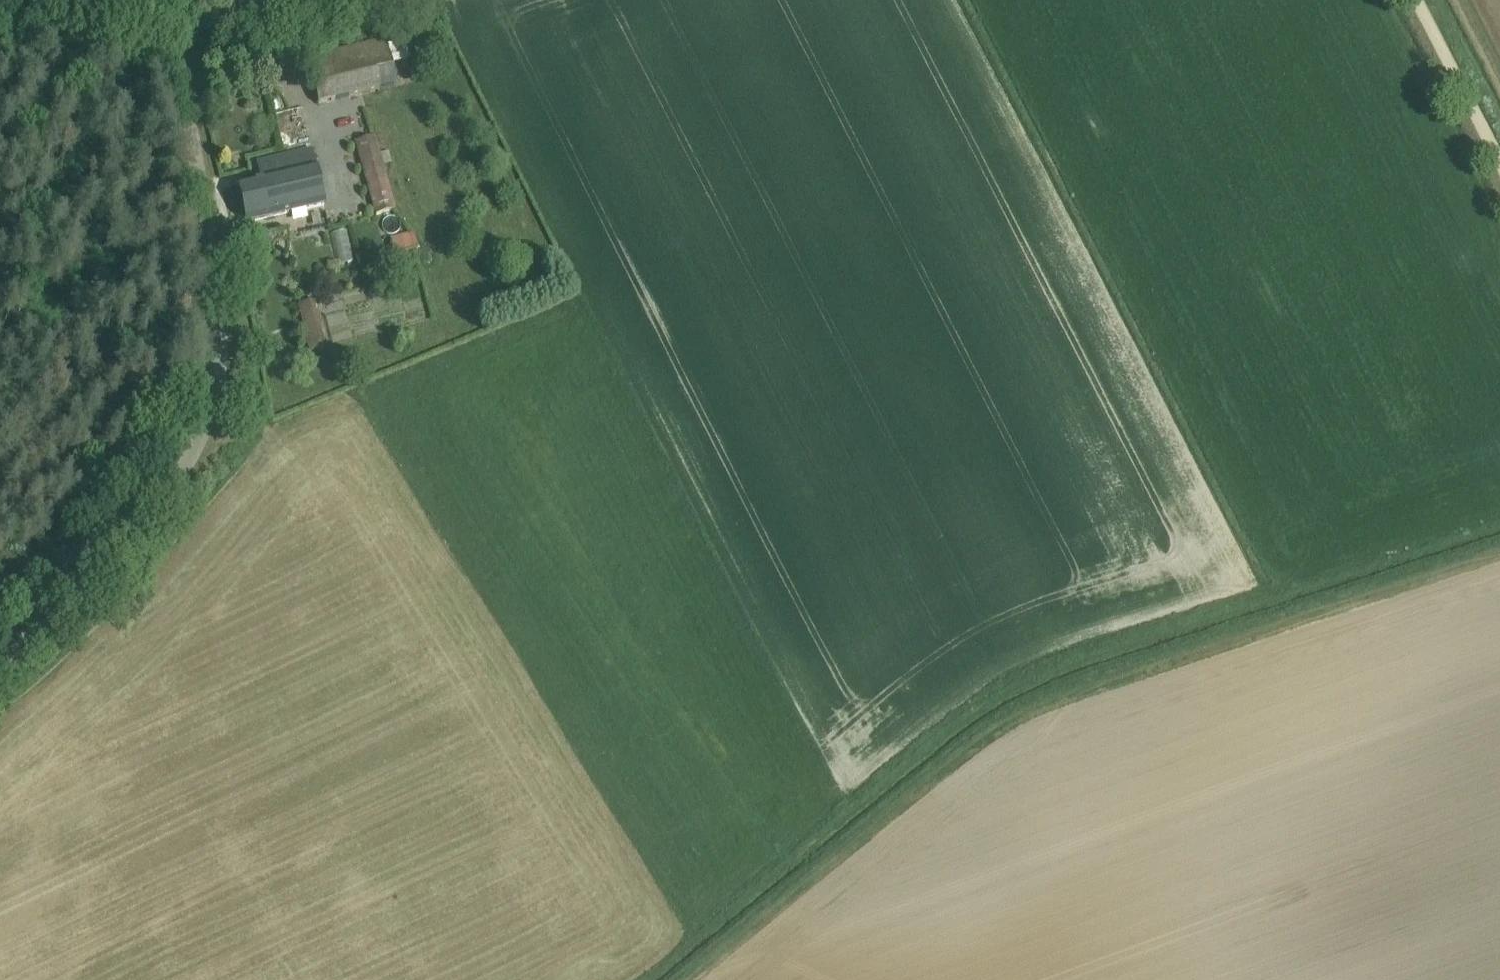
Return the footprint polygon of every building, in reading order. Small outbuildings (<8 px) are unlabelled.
[(320,104),(364,94),(396,86),(385,41),(310,59),(320,104)] [(384,165),(381,154),(376,136),(374,137),(356,142),(376,215),(393,210),(396,210),(384,165)] [(247,222),(256,220),(327,204),(315,151),(257,163),(261,180),(238,185),(247,222)] [(333,232),(343,263),(360,258),(350,227),(333,232)] [(418,248),(414,232),(412,233),(391,238),(396,254),(418,248)] [(326,348),(315,301),(298,304),(309,352),(326,348)]
